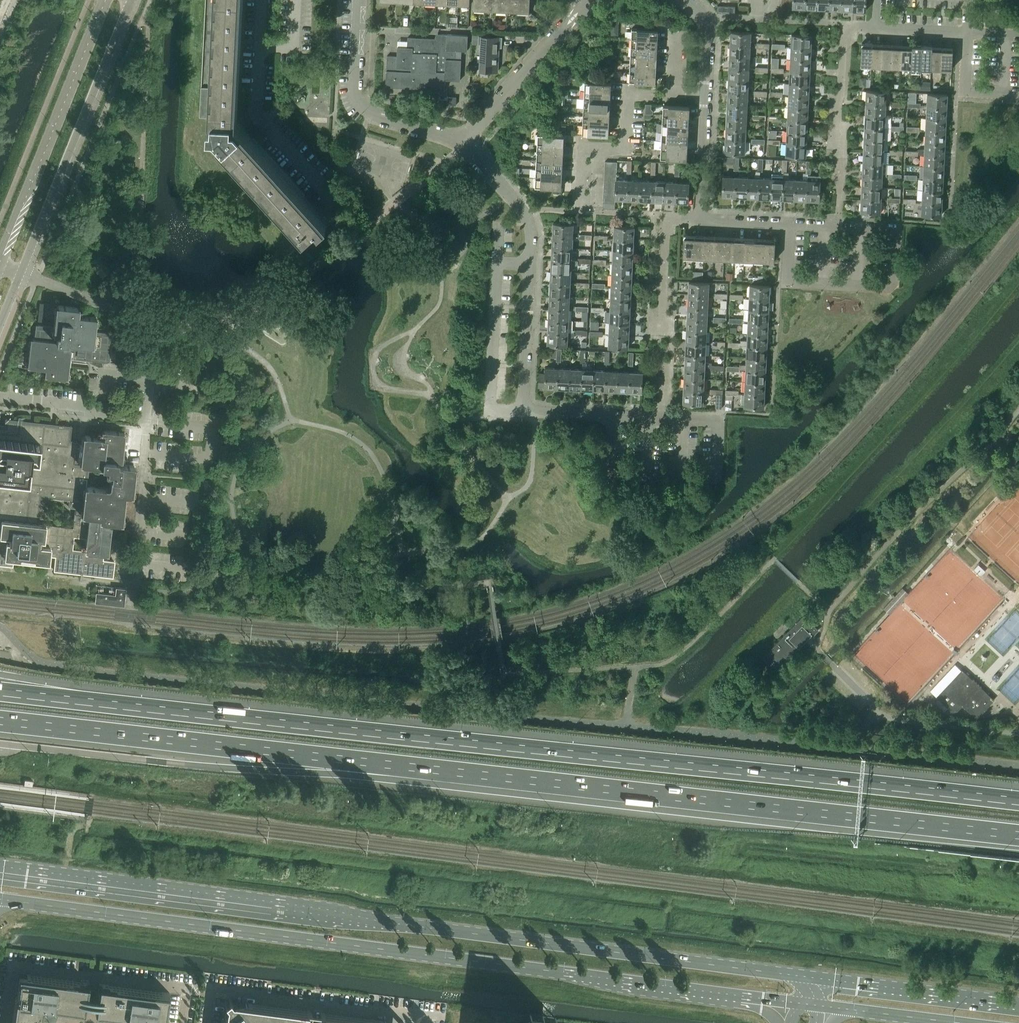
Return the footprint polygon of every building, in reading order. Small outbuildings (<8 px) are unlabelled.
[(243,1),(232,0),(205,0),(199,116),(213,117),(213,122),(209,122),(209,132),(215,132),(220,138),(218,140),(222,145),(215,151),(273,216),(292,236),(297,231),(299,229),(304,235),(317,223),(320,227),(328,220),(324,216),(319,210),(312,202),(309,200),(304,195),(257,142),(253,137),(248,132),(245,129),(242,126),(240,128),(237,124),(238,123),(238,119),(237,117),(238,109),(238,99),(238,92),(243,1)] [(485,0),(473,0),(473,8),(484,8),(485,0)] [(496,0),(485,0),(484,8),(496,9),(496,0)] [(507,0),(496,0),(496,9),(507,9),(507,0)] [(518,0),(507,0),(507,9),(518,10),(518,0)] [(529,0),(518,0),(518,10),(529,10),(529,0)] [(829,0),(817,0),(817,8),(829,9),(829,0)] [(841,0),(829,0),(829,9),(841,9),(841,0)] [(853,0),(841,0),(841,9),(853,10),(853,0)] [(866,0),(853,0),(853,10),(864,10),(864,11),(865,11),(866,0)] [(657,39),(658,29),(632,28),(631,37),(657,39)] [(750,45),(751,32),(732,31),(731,44),(750,45)] [(460,80),(461,59),(456,59),(456,50),(467,51),(467,50),(466,50),(467,36),(468,36),(468,35),(437,34),(437,38),(407,37),(407,47),(397,46),(397,56),(387,55),(385,86),(386,86),(386,85),(420,87),(420,88),(420,87),(444,88),(444,89),(445,79),(459,79),(459,80),(460,80)] [(810,47),(811,35),(792,34),(791,46),(810,47)] [(497,71),(497,56),(498,56),(498,47),(502,47),(502,37),(478,36),(478,44),(480,44),(479,70),(497,72),(497,71)] [(657,47),(657,39),(631,37),(631,46),(657,47)] [(871,65),(872,43),(861,42),(860,65),(871,65)] [(881,66),(882,43),(872,43),(871,65),(881,66)] [(891,66),(892,44),(882,43),(881,66),(891,66)] [(750,57),(750,45),(731,44),(730,56),(750,57)] [(901,66),(902,44),(892,44),(891,66),(901,66)] [(911,67),(912,45),(902,44),(901,66),(911,67)] [(921,67),(922,45),(912,45),(911,67),(921,67)] [(931,68),(932,46),(922,45),(921,67),(931,68)] [(656,56),(657,47),(631,46),(630,55),(656,56)] [(810,59),(810,47),(791,46),(791,58),(810,59)] [(941,68),(942,46),(932,46),(931,68),(941,68)] [(951,69),(952,47),(942,46),(941,68),(951,69)] [(656,65),(656,56),(630,55),(630,63),(656,65)] [(749,68),(750,57),(730,56),(730,67),(749,68)] [(809,71),(810,59),(791,58),(790,70),(809,71)] [(656,73),(656,65),(630,63),(629,72),(656,73)] [(748,80),(749,68),(730,67),(729,79),(748,80)] [(809,84),(809,71),(790,70),(789,83),(809,84)] [(655,82),(656,73),(629,72),(629,81),(655,82)] [(748,92),(748,80),(729,79),(728,91),(748,92)] [(610,91),(611,82),(585,81),(584,90),(610,91)] [(808,95),(809,84),(789,83),(789,94),(808,95)] [(610,100),(610,91),(584,90),(584,99),(610,100)] [(885,103),(886,91),(867,90),(866,102),(885,103)] [(747,104),(748,92),(728,91),(728,103),(747,104)] [(945,106),(946,94),(927,93),(926,105),(945,106)] [(807,108),(808,95),(789,94),(788,107),(807,108)] [(456,105),(456,97),(448,97),(448,99),(439,99),(438,106),(448,107),(448,105),(456,105)] [(610,109),(610,100),(584,99),(583,107),(610,109)] [(885,115),(885,103),(866,102),(865,114),(885,115)] [(746,117),(747,104),(728,103),(727,116),(746,117)] [(689,116),(689,107),(689,106),(663,105),(662,114),(689,116)] [(945,118),(945,106),(926,105),(926,117),(945,118)] [(609,117),(610,109),(583,107),(583,116),(609,117)] [(807,119),(807,108),(788,107),(787,119),(807,119)] [(689,124),(689,116),(662,114),(662,123),(689,124)] [(890,116),(885,115),(865,114),(865,126),(891,128),(891,130),(897,130),(897,126),(891,125),(891,123),(889,123),(890,116)] [(609,126),(609,117),(583,116),(582,125),(609,126)] [(746,128),(746,117),(727,116),(727,127),(746,128)] [(944,130),(945,118),(926,117),(925,129),(944,130)] [(806,132),(807,119),(787,119),(787,131),(806,132)] [(688,133),(689,124),(662,123),(662,132),(688,133)] [(608,135),(609,126),(582,125),(582,134),(608,135)] [(890,140),(891,130),(891,128),(865,126),(864,138),(884,139),(890,140)] [(745,140),(746,128),(727,127),(726,139),(745,140)] [(944,142),(944,130),(925,129),(924,141),(944,142)] [(805,144),(806,132),(787,131),(786,143),(805,144)] [(688,141),(688,133),(662,132),(661,140),(688,141)] [(563,144),(564,135),(537,134),(537,143),(563,144)] [(883,151),(884,139),(864,138),(864,150),(883,151)] [(745,153),(745,140),(726,139),(725,152),(745,153)] [(687,150),(688,141),(661,140),(661,149),(687,150)] [(943,154),(944,142),(924,141),(924,149),(918,148),(918,151),(912,151),(911,155),(918,156),(918,153),(924,153),(943,154)] [(563,153),(563,144),(537,143),(536,151),(563,153)] [(805,156),(805,144),(786,143),(786,155),(805,156)] [(687,159),(687,150),(661,149),(660,158),(687,159)] [(882,163),(883,151),(864,150),(863,162),(882,163)] [(563,161),(563,153),(536,151),(536,160),(563,161)] [(943,166),(943,154),(924,153),(923,165),(943,166)] [(562,170),(563,161),(536,160),(536,169),(562,170)] [(882,175),(882,163),(863,162),(862,175),(882,175)] [(758,196),(759,177),(760,171),(763,171),(763,165),(758,164),(758,171),(756,171),(754,177),(747,177),(746,196),(758,196)] [(942,179),(943,166),(923,165),(922,178),(942,179)] [(782,198),(784,172),(786,172),(787,166),(782,166),(782,172),(783,172),(783,174),(772,174),(771,178),(772,178),(771,197),(782,198)] [(806,199),(807,180),(807,173),(811,174),(811,167),(806,167),(806,173),(803,173),(803,179),(795,179),(794,198),(806,199)] [(562,178),(562,170),(536,169),(535,177),(562,178)] [(794,198),(795,179),(789,179),(788,172),(786,172),(784,172),(782,198),(794,198)] [(734,195),(735,176),(723,175),(722,194),(734,195)] [(806,199),(819,199),(820,176),(807,175),(806,199)] [(881,187),(882,175),(862,175),(862,187),(881,187)] [(746,196),(747,177),(735,176),(734,195),(746,196)] [(561,187),(562,178),(535,177),(535,186),(561,187)] [(772,178),(771,178),(759,177),(758,196),(771,197),(772,178)] [(941,190),(942,179),(922,178),(922,189),(941,190)] [(627,199),(628,180),(616,179),(616,185),(615,191),(615,197),(615,199),(616,199),(616,198),(627,199)] [(639,200),(640,180),(628,180),(627,199),(639,200)] [(651,200),(652,181),(640,180),(639,200),(651,200)] [(663,201),(664,181),(652,181),(651,200),(663,201)] [(675,201),(676,182),(664,181),(663,201),(675,201)] [(693,197),(694,183),(676,182),(675,201),(687,202),(688,202),(688,196),(693,197)] [(880,200),(881,187),(862,187),(861,199),(880,200)] [(941,203),(941,190),(922,189),(921,202),(941,203)] [(880,212),(880,200),(861,199),(861,211),(880,212)] [(940,215),(941,203),(921,202),(921,214),(940,215)] [(573,236),(573,224),(553,222),(552,235),(573,236)] [(633,239),(634,227),(614,226),(613,238),(633,239)] [(693,257),(694,234),(684,234),(683,256),(693,257)] [(703,257),(704,235),(694,234),(693,257),(703,257)] [(572,248),(573,236),(552,235),(552,247),(572,248)] [(713,258),(714,235),(704,235),(703,257),(713,258)] [(723,258),(724,236),(714,235),(713,258),(723,258)] [(733,259),(735,236),(724,236),(723,258),(733,259)] [(743,259),(744,237),(735,236),(733,259),(743,259)] [(754,260),(755,237),(744,237),(743,259),(754,260)] [(763,260),(764,238),(755,237),(754,260),(763,260)] [(633,251),(633,239),(613,238),(613,250),(633,251)] [(774,261),(775,239),(775,238),(764,238),(763,260),(774,261)] [(571,260),(572,248),(552,247),(551,259),(571,260)] [(632,263),(633,251),(613,250),(612,262),(632,263)] [(571,272),(571,266),(577,265),(578,260),(571,260),(551,259),(551,271),(571,272)] [(631,274),(632,263),(612,262),(612,274),(631,274)] [(570,284),(571,272),(551,271),(550,283),(570,284)] [(631,287),(631,274),(612,274),(611,286),(631,287)] [(708,295),(709,283),(689,282),(688,294),(708,295)] [(570,296),(570,284),(550,283),(549,295),(570,296)] [(769,298),(769,286),(749,285),(749,297),(769,298)] [(630,299),(631,287),(611,286),(611,298),(630,299)] [(707,307),(708,295),(688,294),(687,306),(707,307)] [(569,308),(570,296),(549,295),(549,307),(569,308)] [(768,310),(769,298),(749,297),(748,309),(768,310)] [(630,311),(630,299),(611,298),(610,310),(630,311)] [(115,344),(116,335),(113,335),(113,333),(95,331),(97,316),(79,314),(80,307),(56,305),(56,306),(54,306),(53,315),(55,315),(54,326),(36,324),(36,326),(33,326),(32,334),(35,335),(34,338),(31,338),(31,340),(28,340),(27,348),(30,348),(29,357),(26,356),(26,365),(28,365),(28,367),(46,369),(45,377),(68,379),(69,377),(71,378),(72,369),(70,369),(71,354),(84,356),(84,359),(110,362),(110,361),(113,361),(114,352),(111,352),(112,343),(115,344)] [(707,319),(707,307),(687,306),(687,318),(707,319)] [(568,320),(569,308),(549,307),(548,319),(568,320)] [(768,322),(768,310),(748,309),(748,321),(768,322)] [(629,323),(630,311),(610,310),(610,322),(629,323)] [(706,331),(707,319),(687,318),(686,330),(706,331)] [(568,320),(548,319),(548,331),(568,332),(568,327),(573,328),(573,320),(568,320)] [(767,334),(768,322),(748,321),(747,333),(767,334)] [(629,335),(629,323),(610,322),(609,334),(629,335)] [(705,343),(706,331),(686,330),(686,342),(705,343)] [(567,344),(568,337),(574,336),(574,334),(574,332),(568,332),(548,331),(547,343),(567,344)] [(767,346),(767,334),(747,333),(747,340),(740,340),(740,342),(740,344),(747,344),(747,345),(767,346)] [(628,347),(629,335),(609,334),(609,346),(628,347)] [(705,355),(705,343),(686,342),(685,354),(705,355)] [(766,358),(767,346),(747,345),(746,357),(766,358)] [(561,355),(562,349),(547,348),(546,357),(557,358),(557,355),(561,355)] [(716,370),(717,365),(711,365),(711,363),(704,362),(705,355),(685,354),(684,366),(704,367),(711,367),(711,369),(716,370)] [(765,370),(766,358),(746,357),(746,364),(739,364),(739,366),(739,368),(745,369),(765,370)] [(704,379),(704,367),(684,366),(684,378),(704,379)] [(557,388),(558,368),(546,367),(545,371),(539,371),(539,387),(557,388)] [(569,388),(570,368),(558,368),(557,388),(569,388)] [(581,389),(582,369),(570,368),(569,388),(581,389)] [(593,389),(594,369),(582,369),(581,389),(593,389)] [(605,390),(606,370),(594,369),(593,389),(605,390)] [(765,382),(765,370),(745,369),(745,381),(765,382)] [(617,390),(618,371),(606,370),(605,390),(617,390)] [(630,391),(630,371),(618,371),(617,390),(630,391)] [(641,392),(642,372),(630,371),(630,391),(641,392)] [(703,391),(704,379),(684,378),(683,390),(703,391)] [(764,394),(765,382),(745,381),(744,393),(764,394)] [(702,403),(703,391),(683,390),(683,402),(702,403)] [(764,406),(764,394),(744,393),(744,405),(764,406)] [(136,472),(137,472),(138,468),(136,468),(136,466),(118,464),(118,461),(123,462),(123,460),(125,460),(126,451),(124,451),(125,443),(127,443),(128,434),(126,434),(126,432),(102,429),(101,436),(86,435),(85,442),(71,440),(72,425),(6,418),(5,425),(0,425),(0,514),(2,514),(1,519),(2,519),(1,534),(0,534),(0,565),(13,566),(14,559),(50,563),(51,556),(55,556),(54,571),(98,576),(113,577),(115,561),(101,559),(102,554),(109,554),(109,552),(111,553),(112,544),(110,544),(111,535),(113,535),(114,527),(112,526),(112,525),(104,524),(105,521),(123,523),(123,521),(126,522),(127,513),(124,513),(125,504),(127,505),(128,496),(126,495),(133,495),(134,494),(136,494),(137,485),(134,485),(136,472)] [(923,569),(928,575),(935,567),(930,562),(923,569)] [(777,671),(818,628),(803,615),(763,657),(777,671)] [(993,699),(981,687),(981,685),(978,685),(978,683),(976,683),(976,681),(974,681),(974,678),(971,679),(961,669),(936,696),(954,713),(962,705),(976,718),(993,699)] [(87,1002),(88,992),(89,982),(19,973),(13,1022),(42,1022),(44,1011),(45,1011),(45,1012),(46,1013),(46,1014),(47,1014),(48,1015),(49,1015),(50,1015),(51,1015),(52,1014),(53,1013),(53,1012),(53,1010),(53,1009),(52,1008),(51,1008),(52,1007),(56,1007),(55,1007),(86,1011),(87,1002)] [(170,993),(99,983),(96,1013),(132,1017),(132,1019),(131,1019),(130,1019),(129,1020),(128,1020),(128,1021),(127,1022),(166,1022),(170,993)] [(310,1020),(312,1011),(252,1003),(232,1000),(227,1005),(225,1022),(310,1022),(310,1020)] [(404,1021),(400,1022),(380,1020),(321,1012),(319,1022),(405,1022),(404,1021)] [(557,1018),(530,1015),(529,1022),(556,1022),(557,1018)]
